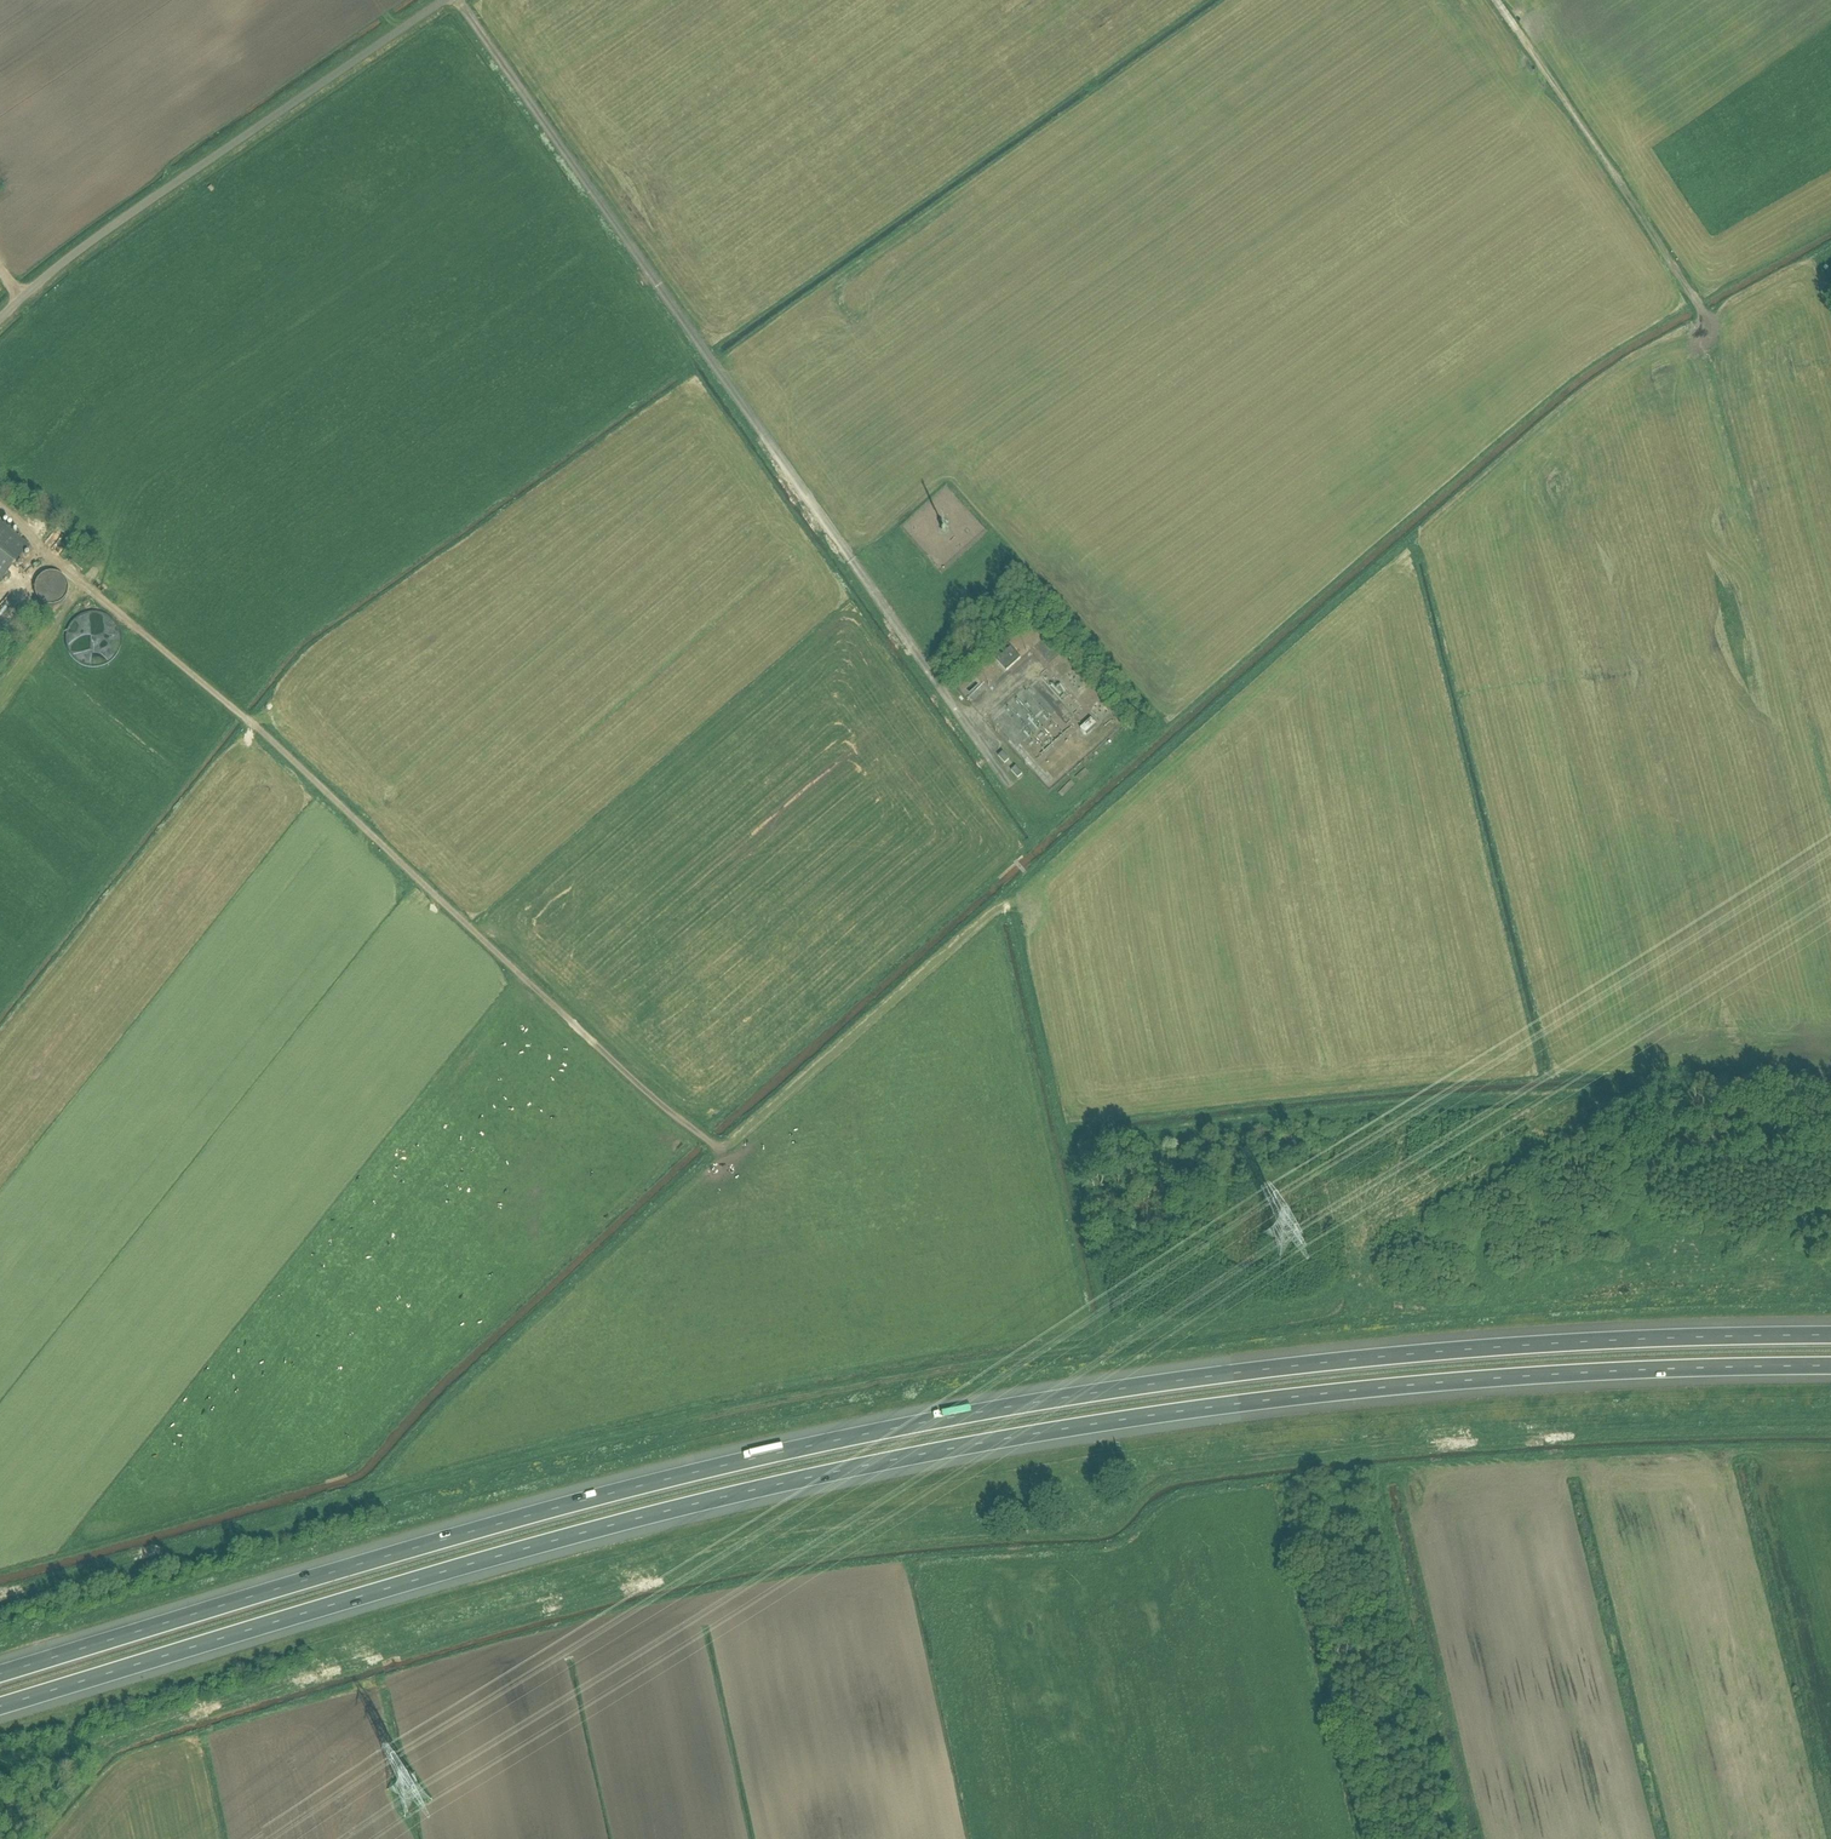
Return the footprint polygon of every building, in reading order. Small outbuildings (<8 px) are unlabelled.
[(0,521),(0,578),(28,544),(0,521)] [(73,662),(112,657),(110,640),(112,639),(113,644),(119,643),(118,635),(102,637),(103,642),(71,645),(73,662)] [(1019,659),(1009,649),(995,661),(1005,672),(1019,659)] [(970,693),(975,699),(987,690),(983,684),(970,693)] [(1063,685),(1056,689),(1060,696),(1068,692),(1063,685)] [(1054,723),(1046,713),(1030,691),(1023,697),(1047,728),(1054,723)] [(1078,700),(1071,708),(1076,713),(1084,705),(1078,700)] [(1087,735),(1098,724),(1092,718),(1081,729),(1087,735)] [(1018,767),(1012,771),(1017,780),(1024,776),(1018,767)] [(1133,1427),(1169,1424),(1169,1418),(1132,1420),(1133,1427)] [(474,1572),(507,1563),(505,1556),(472,1565),(474,1572)] [(22,1711),(20,1703),(0,1709),(0,1717),(22,1711)]
